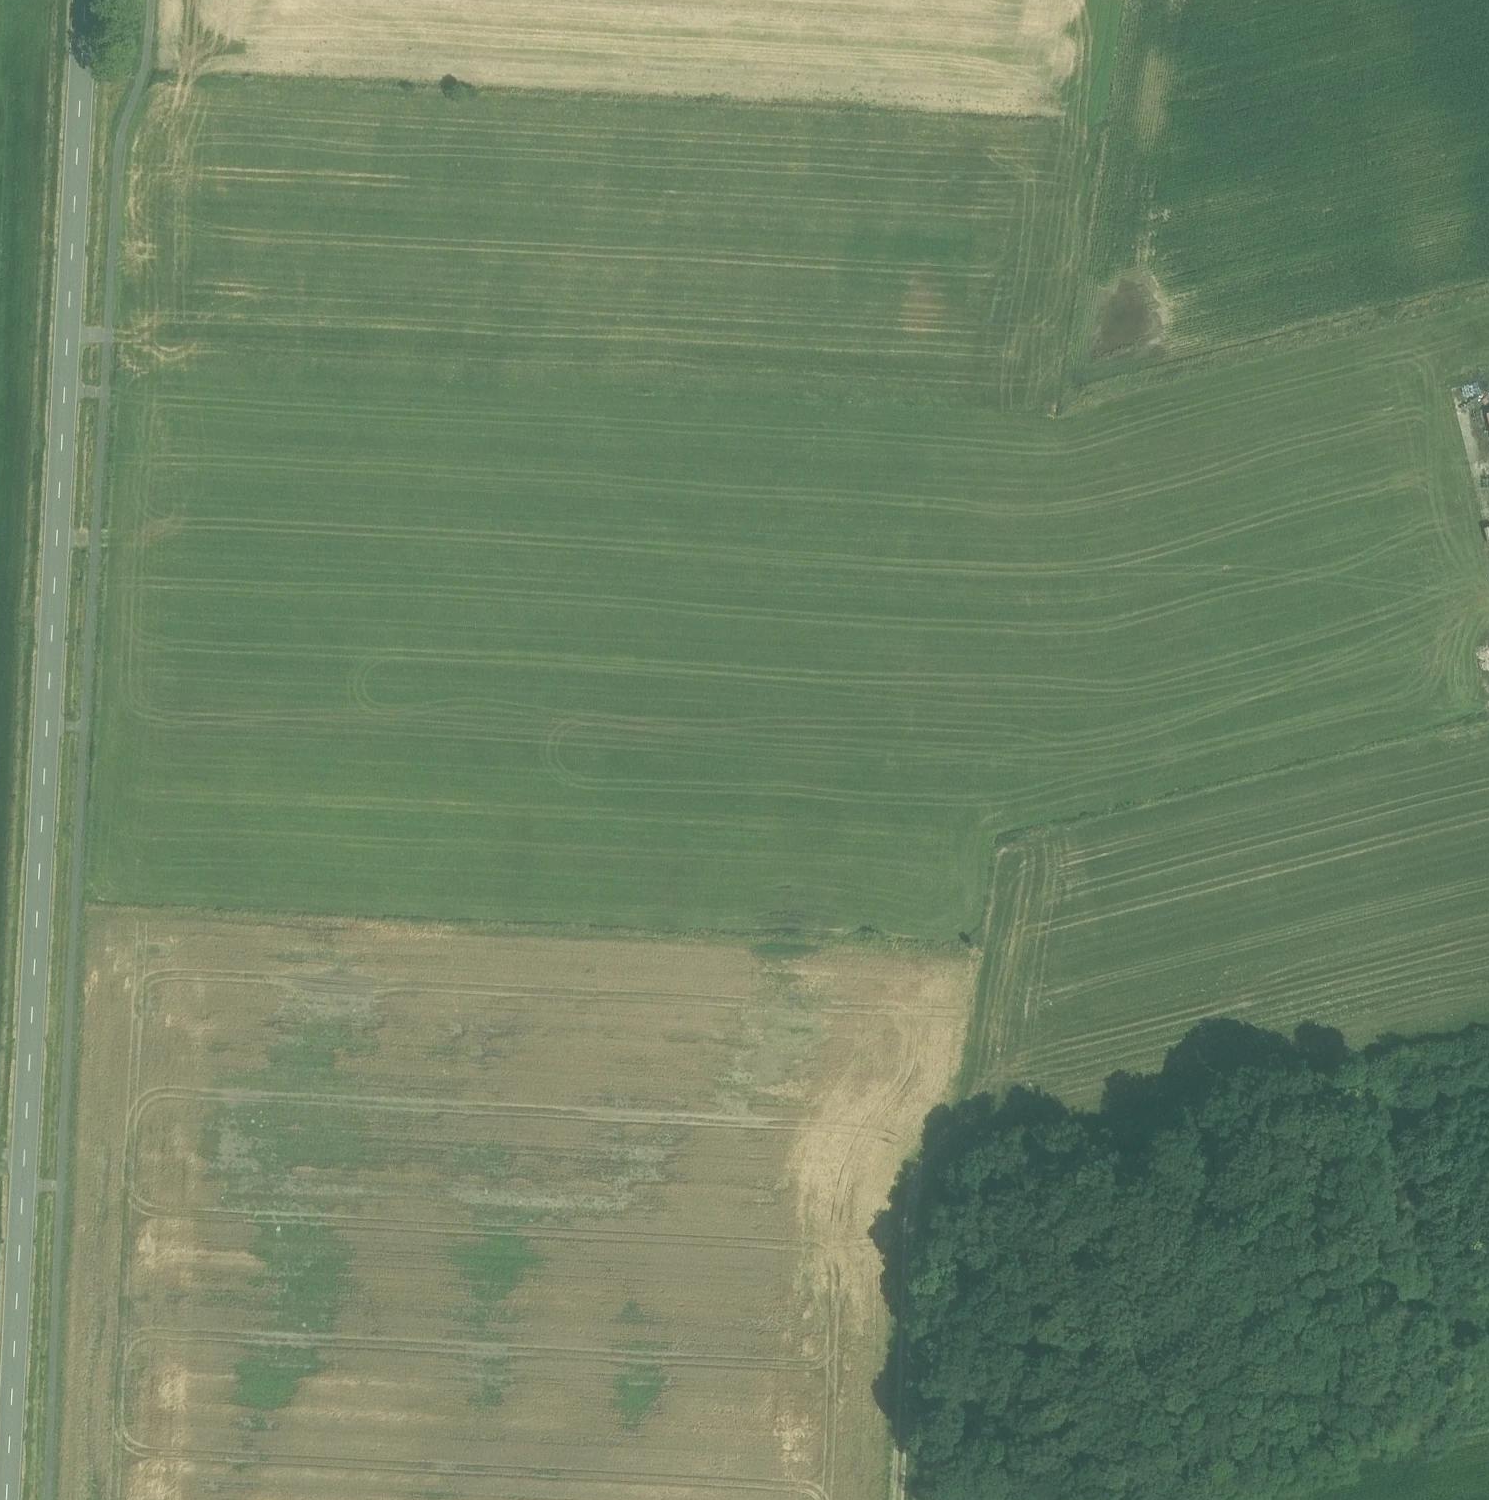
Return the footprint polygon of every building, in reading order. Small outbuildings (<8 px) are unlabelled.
[(1485,638),(1474,639),(1476,666),(1486,666),(1485,638)]
